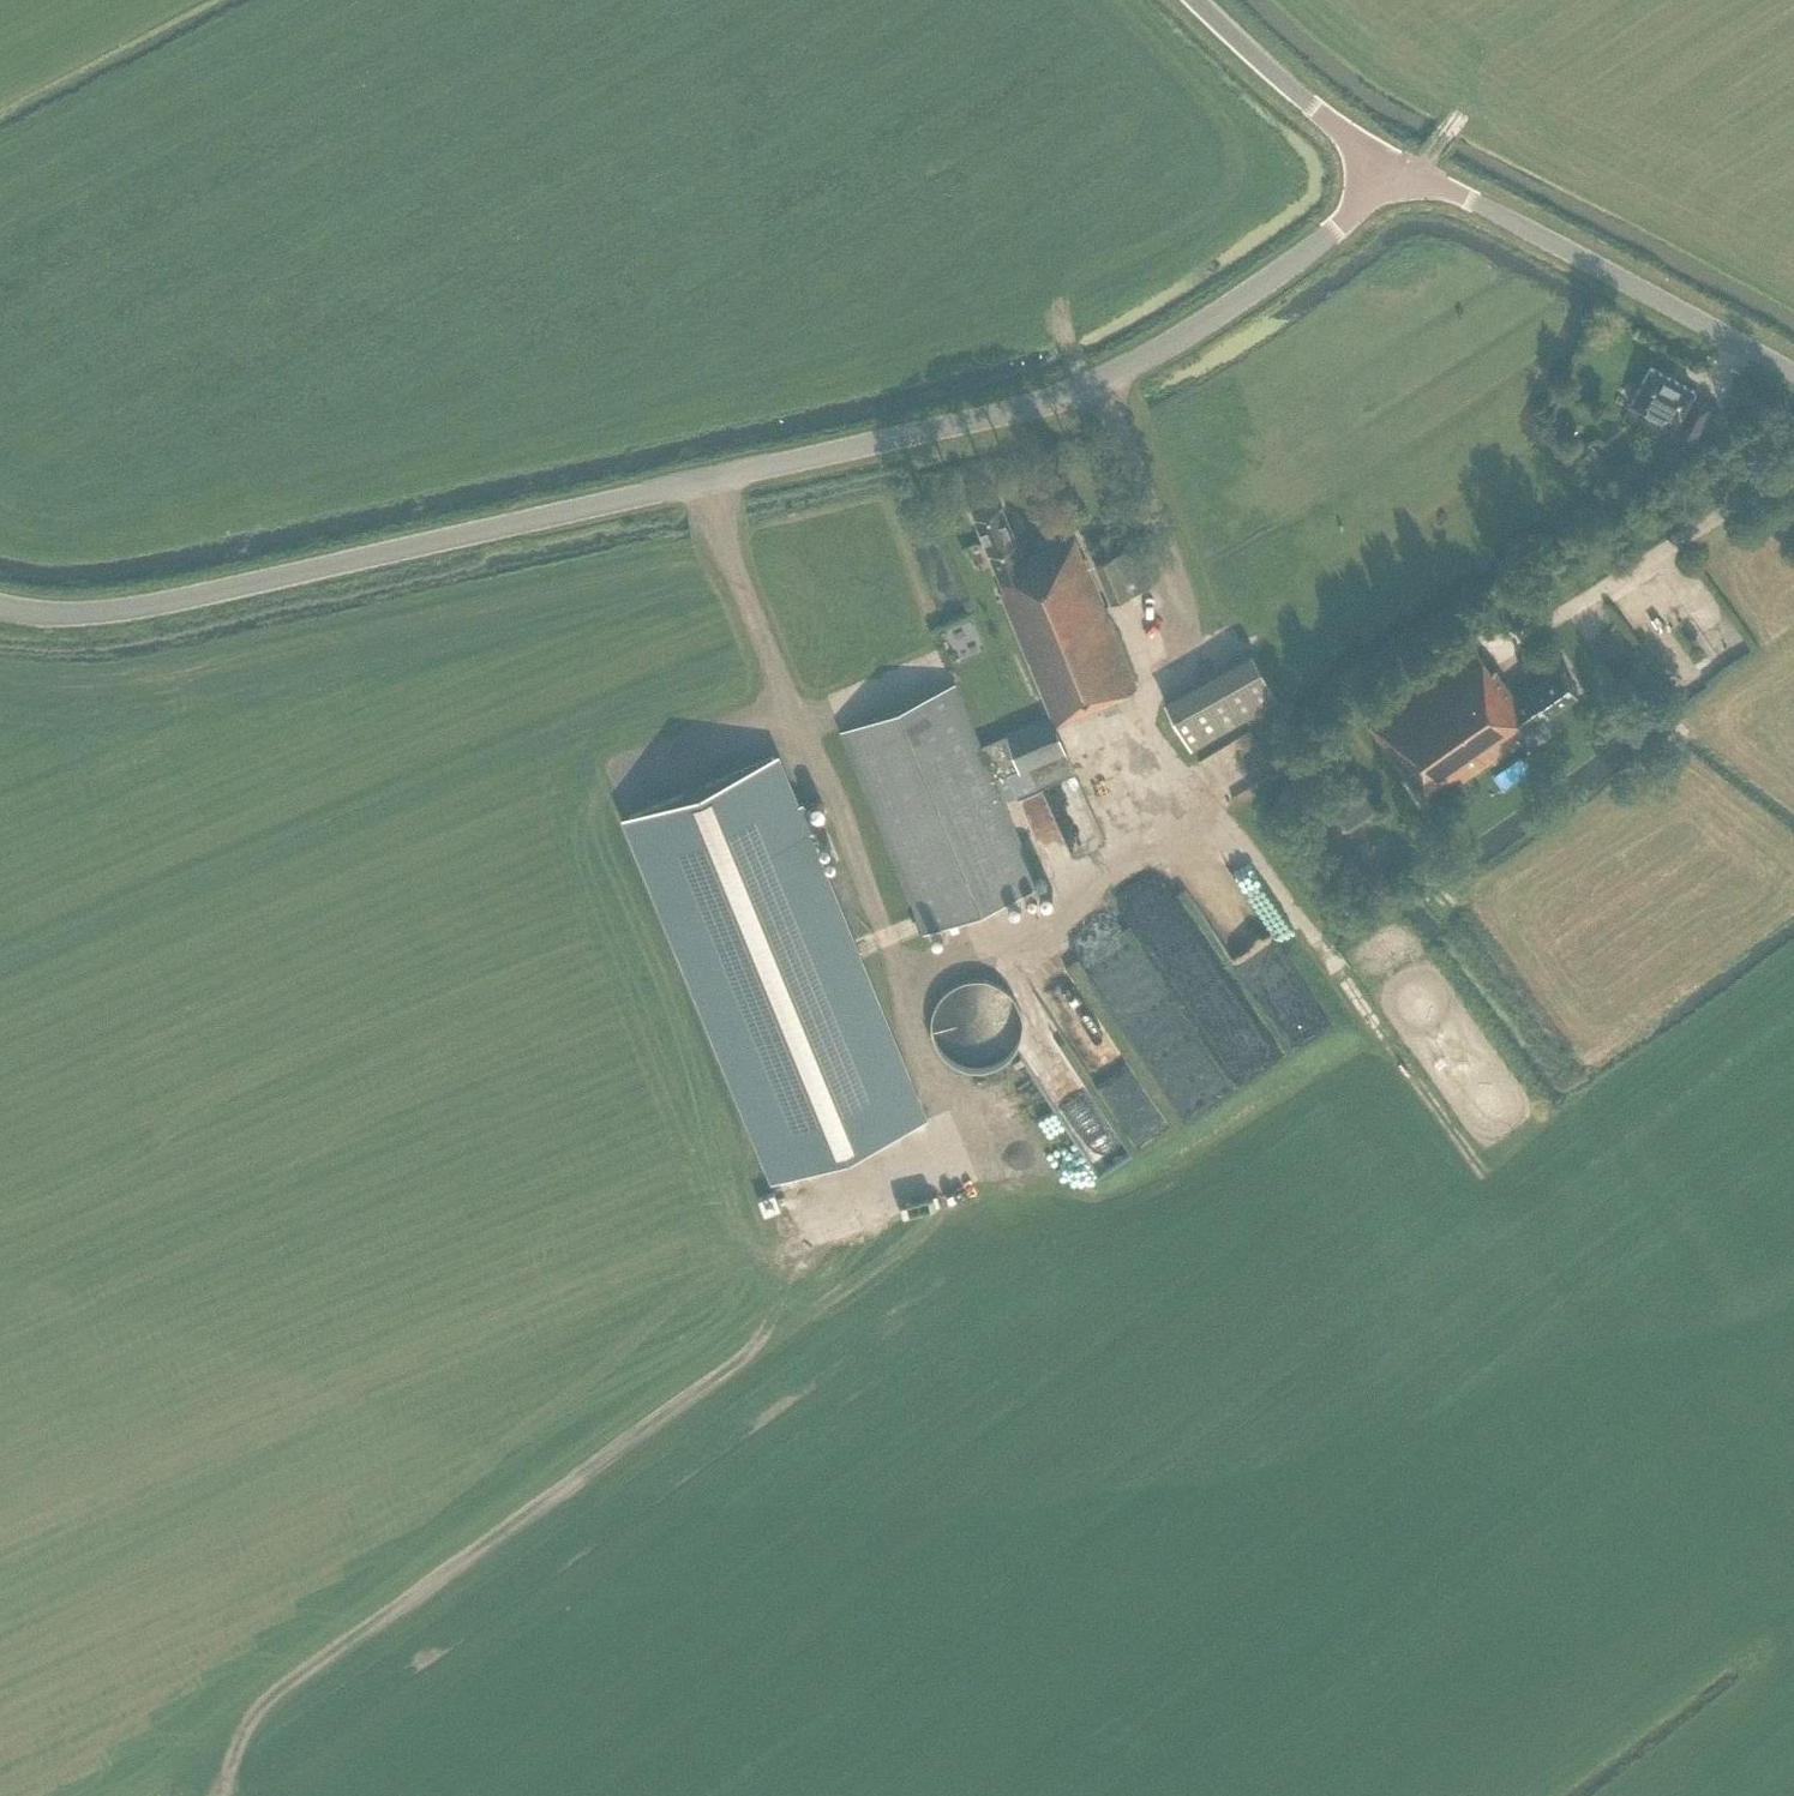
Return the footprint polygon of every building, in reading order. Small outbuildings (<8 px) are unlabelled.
[(1638,393),(1632,405),(1675,428),(1672,435),(1691,444),(1711,403),(1693,394),(1695,391),(1650,367),(1638,393)] [(1659,445),(1649,449),(1652,457),(1662,452),(1665,451),(1672,439),(1664,435),(1659,445)] [(1038,886),(994,779),(1007,774),(1015,795),(1075,771),(1056,726),(1115,702),(1113,698),(1137,688),(1085,559),(1083,560),(1074,539),(1024,560),(1001,504),(974,515),(1004,590),(1000,592),(1051,716),(981,746),(955,684),(842,732),(924,933),(1038,886)] [(1095,563),(1111,602),(1151,586),(1135,547),(1095,563)] [(1494,670),(1491,672),(1476,651),(1369,728),(1426,808),(1519,740),(1516,735),(1577,691),(1560,666),(1515,699),(1494,670)] [(1191,749),(1279,699),(1252,652),(1164,702),(1191,749)] [(917,1111),(773,757),(628,816),(772,1170),(917,1111)] [(1335,806),(1303,828),(1318,850),(1350,828),(1335,806)] [(934,1034),(945,1060),(970,1074),(998,1071),(1019,1052),(1025,1024),(1013,998),(988,984),(960,988),(939,1007),(934,1034)] [(1127,1151),(1103,1120),(1090,1129),(1079,1114),(1067,1123),(1103,1170),(1127,1151)]
